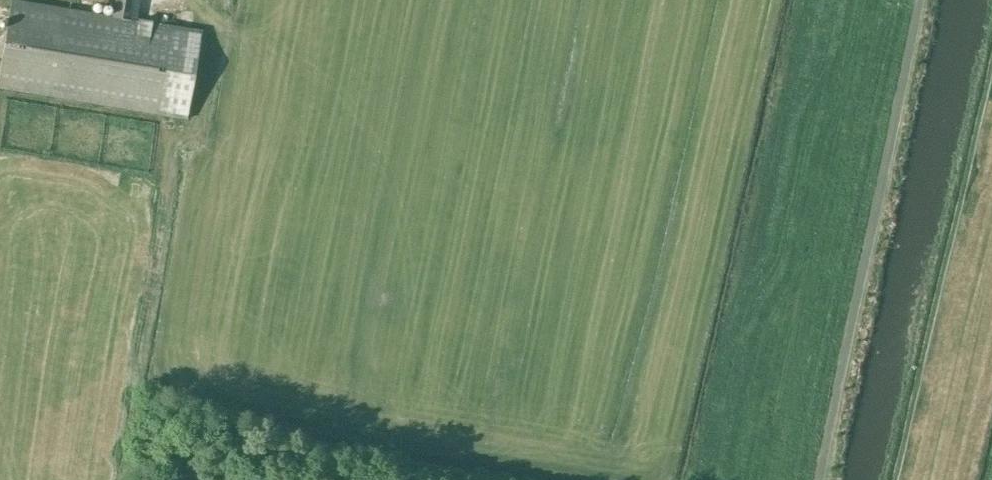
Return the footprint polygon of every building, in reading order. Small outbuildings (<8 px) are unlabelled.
[(172,26),(136,20),(140,0),(113,0),(111,16),(15,0),(11,0),(0,69),(0,88),(158,114),(188,119),(203,30),(172,26)]
